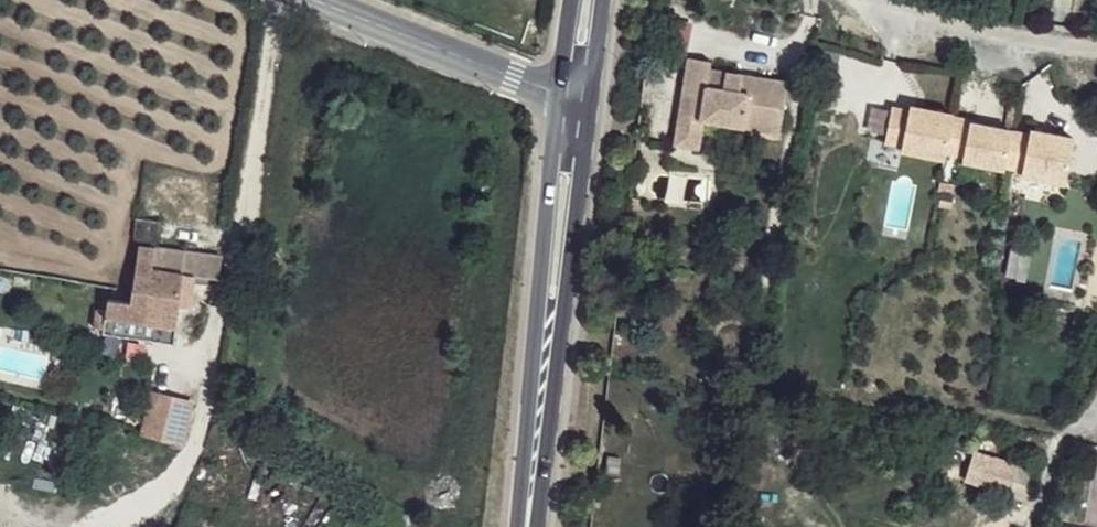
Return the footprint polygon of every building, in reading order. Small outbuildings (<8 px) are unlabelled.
[(690,24),(677,20),(668,48),(681,52),(690,24)] [(677,122),(705,129),(706,124),(707,115),(780,129),(788,78),(712,67),(713,57),(688,55),(677,122)] [(887,113),(884,148),(902,149),(901,154),(945,157),(946,151),(963,152),(963,157),(1006,160),(1006,155),(1011,156),(1024,157),(1023,162),(1067,165),(1071,121),(1027,118),(1026,125),(966,120),(966,118),(948,116),(949,114),(905,110),(904,115),(887,113)] [(744,122),(723,118),(721,128),(742,131),(744,122)] [(705,129),(677,122),(672,140),(700,147),(705,129)] [(156,270),(159,248),(141,246),(132,302),(110,298),(108,310),(107,315),(177,326),(180,305),(183,291),(185,274),(156,270)] [(224,256),(159,248),(156,270),(185,274),(220,280),(224,256)] [(194,292),(183,291),(180,305),(192,307),(194,292)] [(108,310),(99,308),(96,326),(105,328),(107,315),(108,310)] [(177,326),(107,315),(105,328),(104,335),(174,344),(177,326)] [(747,384),(746,401),(761,403),(764,387),(747,384)] [(166,399),(151,397),(145,437),(186,444),(192,403),(166,399)] [(1028,472),(1016,470),(1013,483),(1026,486),(1028,472)]
